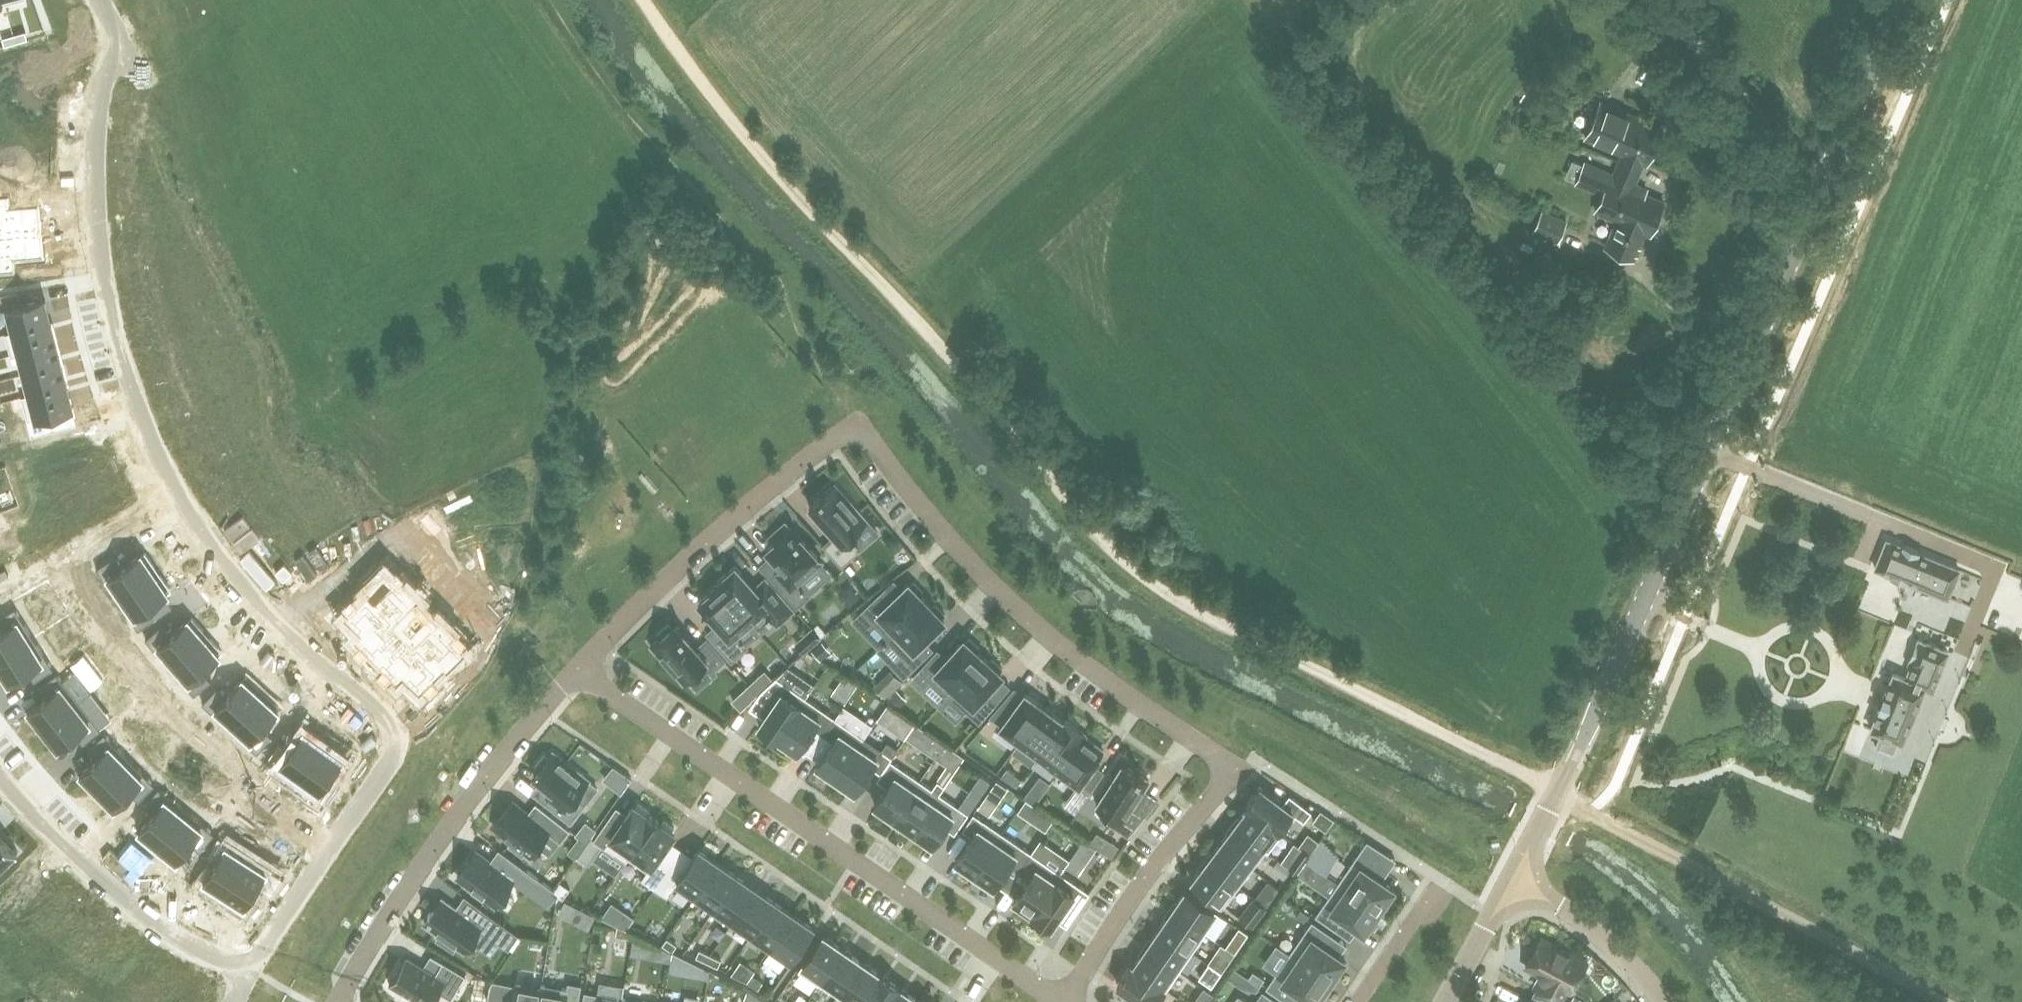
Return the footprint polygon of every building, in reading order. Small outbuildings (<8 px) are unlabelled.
[(10,93),(10,84),(42,84),(43,63),(0,63),(0,79),(0,92),(10,93)] [(1646,162),(1661,127),(1601,101),(1586,137),(1623,152),(1644,160),(1644,161),(1646,162)] [(38,154),(39,127),(10,126),(11,114),(0,114),(0,152),(38,154)] [(8,191),(9,179),(37,180),(38,154),(0,152),(0,191),(8,191)] [(1632,187),(1644,161),(1644,160),(1623,152),(1615,173),(1584,160),(1574,184),(1602,195),(1596,210),(1617,219),(1606,246),(1633,257),(1644,230),(1649,232),(1663,200),(1632,187)] [(0,200),(0,238),(40,235),(38,209),(9,211),(8,199),(0,200)] [(1540,214),(1533,229),(1532,230),(1558,241),(1567,219),(1542,209),(1540,214)] [(14,275),(13,263),(43,261),(40,235),(0,238),(0,277),(14,275)] [(46,296),(6,306),(12,329),(52,318),(46,296)] [(12,329),(5,331),(11,353),(17,351),(58,341),(52,318),(12,329)] [(58,341),(17,351),(23,374),(63,363),(58,341)] [(63,363),(23,374),(29,396),(69,385),(63,363)] [(29,396),(22,398),(28,420),(75,408),(69,385),(29,396)] [(821,495),(809,505),(835,535),(824,545),(842,565),(861,548),(850,536),(854,533),(856,535),(858,532),(857,530),(867,521),(847,498),(844,501),(831,486),(824,493),(823,491),(820,494),(821,495)] [(747,532),(756,543),(769,534),(760,522),(747,532)] [(776,541),(767,549),(782,567),(771,577),(797,606),(810,595),(798,582),(822,561),(801,537),(800,538),(798,535),(797,536),(785,522),(771,535),(776,541)] [(1961,559),(1886,530),(1872,566),(1947,595),(1961,559)] [(115,554),(97,567),(118,597),(158,569),(145,551),(142,553),(141,551),(140,552),(140,553),(123,565),(115,554)] [(368,588),(343,612),(359,628),(352,635),(397,680),(404,674),(420,690),(445,666),(447,668),(468,648),(454,634),(457,631),(439,612),(437,614),(419,596),(421,594),(403,575),(399,579),(386,565),(365,585),(368,588)] [(718,585),(750,621),(763,609),(777,624),(793,609),(766,578),(755,587),(735,565),(715,583),(717,585),(718,585)] [(0,571),(0,579),(9,574),(5,568),(2,569),(0,571)] [(158,569),(118,597),(139,628),(157,615),(150,604),(167,592),(168,593),(169,592),(168,590),(171,588),(158,569)] [(1905,591),(1864,575),(1855,600),(1895,616),(1905,591)] [(1994,621),(2021,632),(2021,583),(2010,578),(1994,621)] [(864,609),(890,636),(927,601),(921,595),(924,592),(914,582),(911,585),(909,582),(888,602),(880,594),(864,609)] [(718,585),(717,585),(698,602),(717,623),(707,633),(732,661),(748,646),(736,633),(750,621),(718,585)] [(933,607),(927,601),(890,636),(917,664),(932,649),(924,640),(945,620),(943,617),(945,615),(935,605),(933,607)] [(34,636),(15,606),(0,615),(0,624),(2,628),(0,629),(0,658),(34,636)] [(163,622),(146,637),(170,665),(207,633),(192,616),(189,618),(188,617),(187,617),(188,618),(171,632),(163,622)] [(684,634),(685,634),(682,631),(681,631),(675,624),(671,627),(669,623),(656,634),(659,637),(651,645),(684,682),(707,662),(714,670),(726,660),(707,639),(696,648),(684,634)] [(812,627),(804,635),(813,644),(821,637),(812,627)] [(207,633),(170,665),(194,693),(211,678),(203,668),(219,654),(220,655),(221,654),(219,652),(222,650),(207,633)] [(0,658),(0,675),(5,682),(8,680),(9,682),(28,669),(34,679),(54,667),(34,636),(0,658)] [(921,668),(949,694),(983,656),(977,650),(979,648),(969,638),(966,641),(964,639),(947,658),(938,650),(921,668)] [(811,649),(820,659),(830,651),(821,640),(811,649)] [(1932,690),(1948,652),(1918,640),(1909,661),(1912,662),(1906,678),(1893,672),(1871,728),(1882,733),(1876,746),(1894,754),(1900,740),(1903,741),(1924,687),(1932,690)] [(990,662),(983,656),(949,694),(980,722),(997,703),(985,693),(1002,674),(1000,671),(1002,669),(992,659),(990,662)] [(765,669),(749,684),(758,693),(761,691),(774,679),(765,669)] [(893,689),(901,681),(890,669),(882,677),(893,689)] [(29,709),(26,712),(40,730),(79,699),(63,679),(57,671),(39,685),(46,694),(29,708),(29,707),(28,708),(29,709)] [(218,684),(203,701),(230,726),(263,690),(247,674),(244,677),(242,676),(241,677),(242,677),(228,693),(218,684)] [(845,702),(857,684),(844,675),(832,693),(845,702)] [(778,737),(806,697),(776,677),(761,691),(775,700),(759,724),(778,737)] [(637,695),(645,701),(657,683),(648,678),(637,695)] [(749,684),(733,699),(741,709),(758,693),(749,684)] [(897,688),(888,698),(898,707),(907,698),(897,688)] [(263,690),(230,726),(258,751),(273,734),(263,726),(277,710),(278,710),(279,709),(277,708),(280,705),(263,690)] [(1020,740),(1044,706),(1025,692),(1015,706),(1006,699),(991,718),(1001,725),(1001,726),(1018,739),(1020,740)] [(823,734),(835,717),(806,697),(778,737),(797,751),(809,733),(813,727),(823,734)] [(79,699),(40,730),(54,748),(57,745),(59,747),(60,746),(59,745),(76,732),(83,742),(101,728),(100,726),(107,720),(101,713),(94,719),(79,699)] [(195,702),(188,711),(193,715),(200,707),(195,702)] [(888,704),(878,718),(905,736),(915,723),(888,704)] [(1040,755),(1066,720),(1065,719),(1063,720),(1044,706),(1020,740),(1040,755)] [(858,745),(859,745),(864,737),(835,717),(823,734),(833,740),(817,764),(836,777),(858,745)] [(1060,769),(1084,736),(1085,736),(1086,734),(1066,720),(1040,755),(1060,769)] [(907,737),(921,746),(930,733),(916,723),(907,737)] [(280,740),(267,758),(297,780),(326,740),(307,727),(305,730),(303,729),(302,730),(303,730),(290,748),(280,740)] [(96,755),(80,772),(97,790),(130,757),(104,732),(88,748),(96,755)] [(1103,772),(1094,764),(1104,751),(1085,736),(1084,736),(1060,769),(1080,784),(1081,782),(1090,789),(1103,772)] [(297,780),(288,792),(289,792),(307,805),(315,793),(327,802),(340,783),(330,775),(341,760),(342,758),(343,759),(343,758),(342,756),(344,753),(326,740),(297,780)] [(881,773),(890,759),(881,753),(877,758),(859,745),(858,745),(836,777),(855,790),(872,766),(881,773)] [(539,769),(534,775),(554,791),(546,802),(570,821),(585,803),(576,796),(589,779),(553,751),(548,756),(545,753),(535,766),(539,769)] [(130,757),(97,790),(114,807),(131,790),(139,799),(155,783),(130,757)] [(894,817),(915,788),(920,780),(901,767),(890,759),(881,773),(877,779),(887,786),(875,804),(894,817)] [(1103,793),(1097,803),(1112,813),(1107,822),(1129,836),(1145,815),(1132,806),(1149,781),(1140,774),(1141,772),(1138,770),(1137,772),(1123,763),(1113,778),(1109,776),(1100,790),(1103,793)] [(936,779),(937,780),(944,785),(955,769),(947,764),(936,779)] [(612,765),(603,777),(620,791),(629,778),(612,765)] [(1009,779),(1017,785),(1022,778),(1015,772),(1009,779)] [(997,779),(978,806),(989,813),(1007,786),(997,779)] [(913,830),(934,801),(939,793),(944,785),(937,780),(931,788),(923,782),(920,780),(915,788),(894,817),(913,830)] [(1043,792),(1033,784),(1025,795),(1035,803),(1043,792)] [(140,830),(138,833),(155,847),(187,809),(159,786),(144,803),(154,811),(140,828),(140,827),(139,828),(140,830)] [(1245,805),(1282,833),(1296,815),(1304,821),(1311,811),(1289,794),(1283,803),(1260,786),(1245,805)] [(962,800),(973,807),(979,797),(969,790),(964,797),(962,800)] [(1064,802),(1075,810),(1082,800),(1071,792),(1064,802)] [(955,833),(968,813),(957,806),(939,793),(934,801),(913,830),(933,844),(945,826),(955,833)] [(513,801),(495,825),(512,838),(508,843),(523,855),(527,850),(531,853),(548,831),(561,841),(570,829),(536,802),(534,804),(540,808),(533,817),(513,801)] [(628,858),(629,858),(628,857),(655,818),(650,815),(647,813),(649,810),(638,803),(636,806),(634,804),(624,819),(619,825),(618,824),(609,817),(593,839),(626,862),(628,858)] [(1234,825),(1266,849),(1280,831),(1282,833),(1245,805),(1245,806),(1247,807),(1234,825)] [(187,809),(155,847),(173,861),(176,858),(177,859),(178,858),(191,841),(200,849),(215,831),(187,809)] [(1041,809),(1033,821),(1045,829),(1053,817),(1041,809)] [(1334,819),(1320,810),(1313,822),(1326,830),(1334,819)] [(975,873),(1002,832),(1001,832),(996,839),(978,827),(983,819),(973,812),(962,829),(972,836),(955,859),(975,873)] [(628,857),(629,858),(630,859),(648,870),(642,879),(655,888),(671,863),(659,855),(671,838),(675,832),(672,831),(675,828),(664,820),(662,823),(655,818),(628,857)] [(579,836),(587,842),(592,835),(596,830),(585,821),(576,833),(579,836)] [(1220,843),(1252,867),(1266,849),(1234,825),(1220,843)] [(18,850),(0,832),(0,868),(18,850)] [(1031,852),(1002,832),(975,873),(994,886),(1010,862),(1020,868),(1031,852)] [(205,880),(203,883),(222,895),(249,853),(219,834),(206,853),(217,860),(205,878),(204,877),(204,878),(205,880)] [(579,836),(569,850),(577,856),(579,854),(587,842),(579,836)] [(1306,860),(1317,867),(1326,873),(1338,855),(1322,837),(1319,841),(1310,854),(1306,860)] [(1075,851),(1088,859),(1096,846),(1092,844),(1083,838),(1075,851)] [(1101,850),(1111,856),(1118,846),(1108,839),(1101,850)] [(1338,882),(1378,910),(1381,905),(1385,908),(1394,895),(1391,892),(1393,888),(1374,875),(1387,855),(1367,840),(1338,882)] [(1206,861),(1239,885),(1252,867),(1220,843),(1206,861)] [(671,863),(655,888),(668,896),(675,885),(694,898),(718,862),(699,849),(695,854),(683,871),(671,863)] [(1302,849),(1289,867),(1291,869),(1297,873),(1306,860),(1310,854),(1302,849)] [(475,851),(458,874),(496,902),(514,878),(518,882),(528,869),(507,854),(499,865),(491,859),(490,861),(475,851)] [(1033,912),(1061,872),(1041,859),(1031,852),(1020,868),(1030,875),(1013,899),(1033,912)] [(249,853),(222,895),(241,907),(243,904),(245,905),(246,904),(245,904),(246,902),(257,886),(272,895),(284,876),(271,868),(249,854),(249,853)] [(1308,880),(1317,867),(1306,860),(1297,873),(1308,880)] [(1239,885),(1206,861),(1192,880),(1224,905),(1239,885)] [(1291,869),(1289,867),(1282,862),(1280,861),(1273,871),(1284,879),(1291,869)] [(718,862),(694,898),(713,911),(716,907),(715,907),(737,875),(724,866),(718,862)] [(1090,891),(1080,885),(1061,872),(1033,912),(1052,926),(1069,901),(1079,908),(1090,891)] [(0,894),(0,909),(5,914),(19,900),(32,912),(55,888),(39,874),(25,888),(16,879),(0,894)] [(734,920),(756,888),(737,875),(715,907),(716,907),(724,913),(734,920)] [(1263,886),(1274,895),(1279,888),(1268,879),(1263,886)] [(552,893),(563,899),(570,888),(558,881),(552,893)] [(1378,910),(1338,882),(1315,915),(1336,929),(1344,918),(1364,931),(1366,928),(1370,930),(1379,916),(1376,914),(1378,910)] [(756,888),(734,920),(753,932),(775,901),(756,888)] [(1172,909),(1205,933),(1219,913),(1185,890),(1172,909)] [(1253,897),(1246,907),(1260,917),(1267,907),(1253,897)] [(430,915),(425,923),(440,934),(437,938),(454,950),(457,945),(464,950),(471,940),(490,953),(499,940),(509,948),(519,933),(483,908),(474,921),(442,898),(432,912),(430,911),(428,914),(430,915)] [(753,932),(771,945),(772,945),(793,914),(775,901),(753,932)] [(1159,928),(1192,951),(1205,933),(1172,909),(1159,928)] [(1309,914),(1301,909),(1296,916),(1304,921),(1309,914)] [(53,918),(38,934),(70,959),(92,932),(81,924),(84,920),(71,910),(59,923),(53,918)] [(587,910),(580,923),(588,927),(595,914),(587,910)] [(772,945),(771,945),(768,949),(789,963),(813,927),(793,914),(772,945)] [(1312,920),(1289,953),(1330,981),(1336,972),(1340,974),(1347,963),(1343,961),(1344,959),(1325,946),(1333,934),(1312,920)] [(618,925),(616,935),(632,938),(633,933),(618,925)] [(1235,953),(1248,933),(1239,927),(1226,947),(1235,953)] [(1146,947),(1179,970),(1192,951),(1159,928),(1146,947)] [(672,951),(633,933),(632,938),(630,953),(670,960),(672,951)] [(826,972),(843,947),(823,934),(798,970),(819,984),(823,978),(822,977),(826,972)] [(1571,989),(1578,975),(1580,970),(1579,965),(1577,961),(1573,958),(1557,949),(1555,943),(1541,936),(1526,965),(1542,973),(1535,985),(1560,999),(1567,987),(1571,989)] [(667,938),(662,944),(672,951),(677,944),(667,938)] [(822,977),(823,978),(837,987),(841,990),(861,960),(858,958),(843,947),(826,972),(822,977)] [(1131,964),(1167,989),(1179,970),(1146,947),(1134,965),(1131,963),(1131,964)] [(696,956),(707,961),(710,954),(700,949),(696,956)] [(451,998),(466,974),(431,953),(430,954),(442,962),(436,972),(407,954),(389,984),(391,985),(393,981),(427,1001),(432,1001),(439,990),(451,998)] [(1323,990),(1330,981),(1289,953),(1266,987),(1287,1001),(1295,989),(1314,1001),(1315,1001),(1316,1001),(1317,1001),(1320,1001),(1327,993),(1323,990)] [(718,967),(721,959),(710,954),(707,961),(718,967)] [(1209,962),(1222,971),(1227,964),(1214,954),(1208,962),(1209,962)] [(880,973),(873,968),(872,967),(861,960),(841,990),(851,997),(852,998),(858,1001),(860,1001),(880,973)] [(1222,971),(1209,962),(1198,978),(1212,987),(1222,971)] [(697,963),(695,976),(709,978),(710,969),(697,963)] [(753,973),(740,963),(732,974),(747,981),(752,973),(753,973)] [(1131,964),(1117,984),(1142,1001),(1141,1001),(1155,1001),(1164,988),(1166,989),(1167,989),(1131,964)] [(1242,988),(1249,978),(1234,967),(1227,977),(1242,988)] [(1249,978),(1260,985),(1264,979),(1253,971),(1249,978)] [(752,973),(747,981),(757,988),(762,980),(752,973)] [(880,973),(860,1001),(888,1001),(899,986),(888,978),(880,973)] [(539,1001),(578,1001),(581,984),(568,981),(567,987),(541,983),(540,988),(541,988),(539,1001)] [(513,1001),(539,1001),(541,988),(540,988),(516,984),(513,1001)] [(918,999),(903,988),(899,986),(888,1001),(915,1001),(918,999)] [(765,1000),(748,989),(744,1001),(764,1001),(765,1000)] [(583,1001),(622,1001),(621,1001),(597,998),(598,992),(585,990),(583,1001)] [(1263,991),(1256,1001),(1280,1001),(1263,991)]
